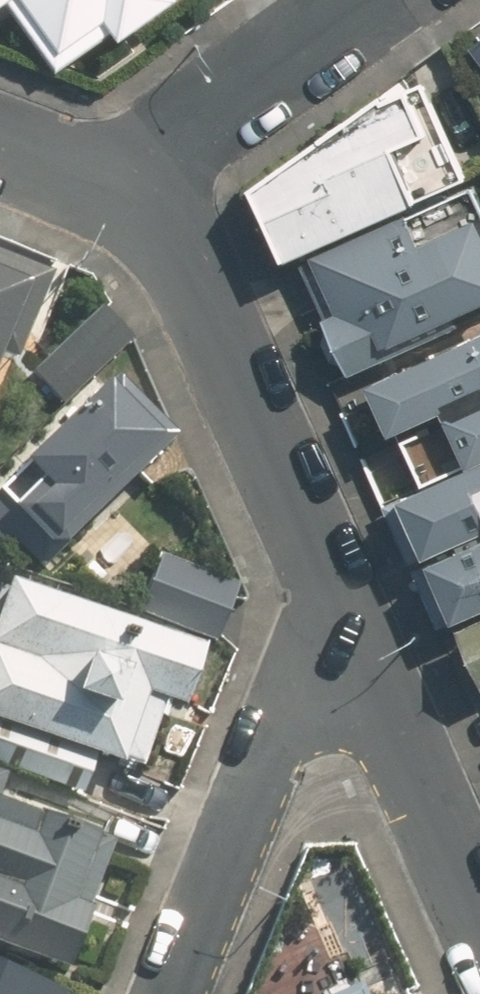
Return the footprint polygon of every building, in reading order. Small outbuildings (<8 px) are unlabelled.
[(16,0),(0,0),(0,11),(16,0)] [(65,53),(68,50),(81,66),(120,39),(123,43),(182,1),(181,0),(26,0),(65,53)] [(468,48),(479,64),(479,39),(468,48)] [(408,204),(456,181),(407,72),(253,183),(287,259),(296,255),(408,204)] [(296,255),(326,321),(347,365),(479,304),(479,212),(423,237),(408,204),(296,255)] [(0,258),(0,356),(17,363),(51,278),(0,258)] [(400,433),(424,485),(479,459),(479,335),(369,387),(393,437),(400,433)] [(167,435),(107,374),(0,480),(0,538),(31,568),(167,435)] [(401,501),(427,555),(458,539),(460,545),(431,559),(459,619),(479,610),(479,464),(401,501)] [(132,609),(209,637),(229,582),(152,553),(132,609)] [(121,767),(122,764),(140,770),(165,704),(185,712),(208,650),(18,577),(0,627),(0,762),(82,793),(96,757),(121,767)] [(456,629),(479,682),(479,619),(456,629)] [(69,977),(97,910),(91,907),(116,844),(98,836),(100,830),(89,825),(95,811),(40,788),(32,810),(0,797),(0,949),(69,977)] [(58,988),(0,964),(0,993),(56,993),(58,988)]
